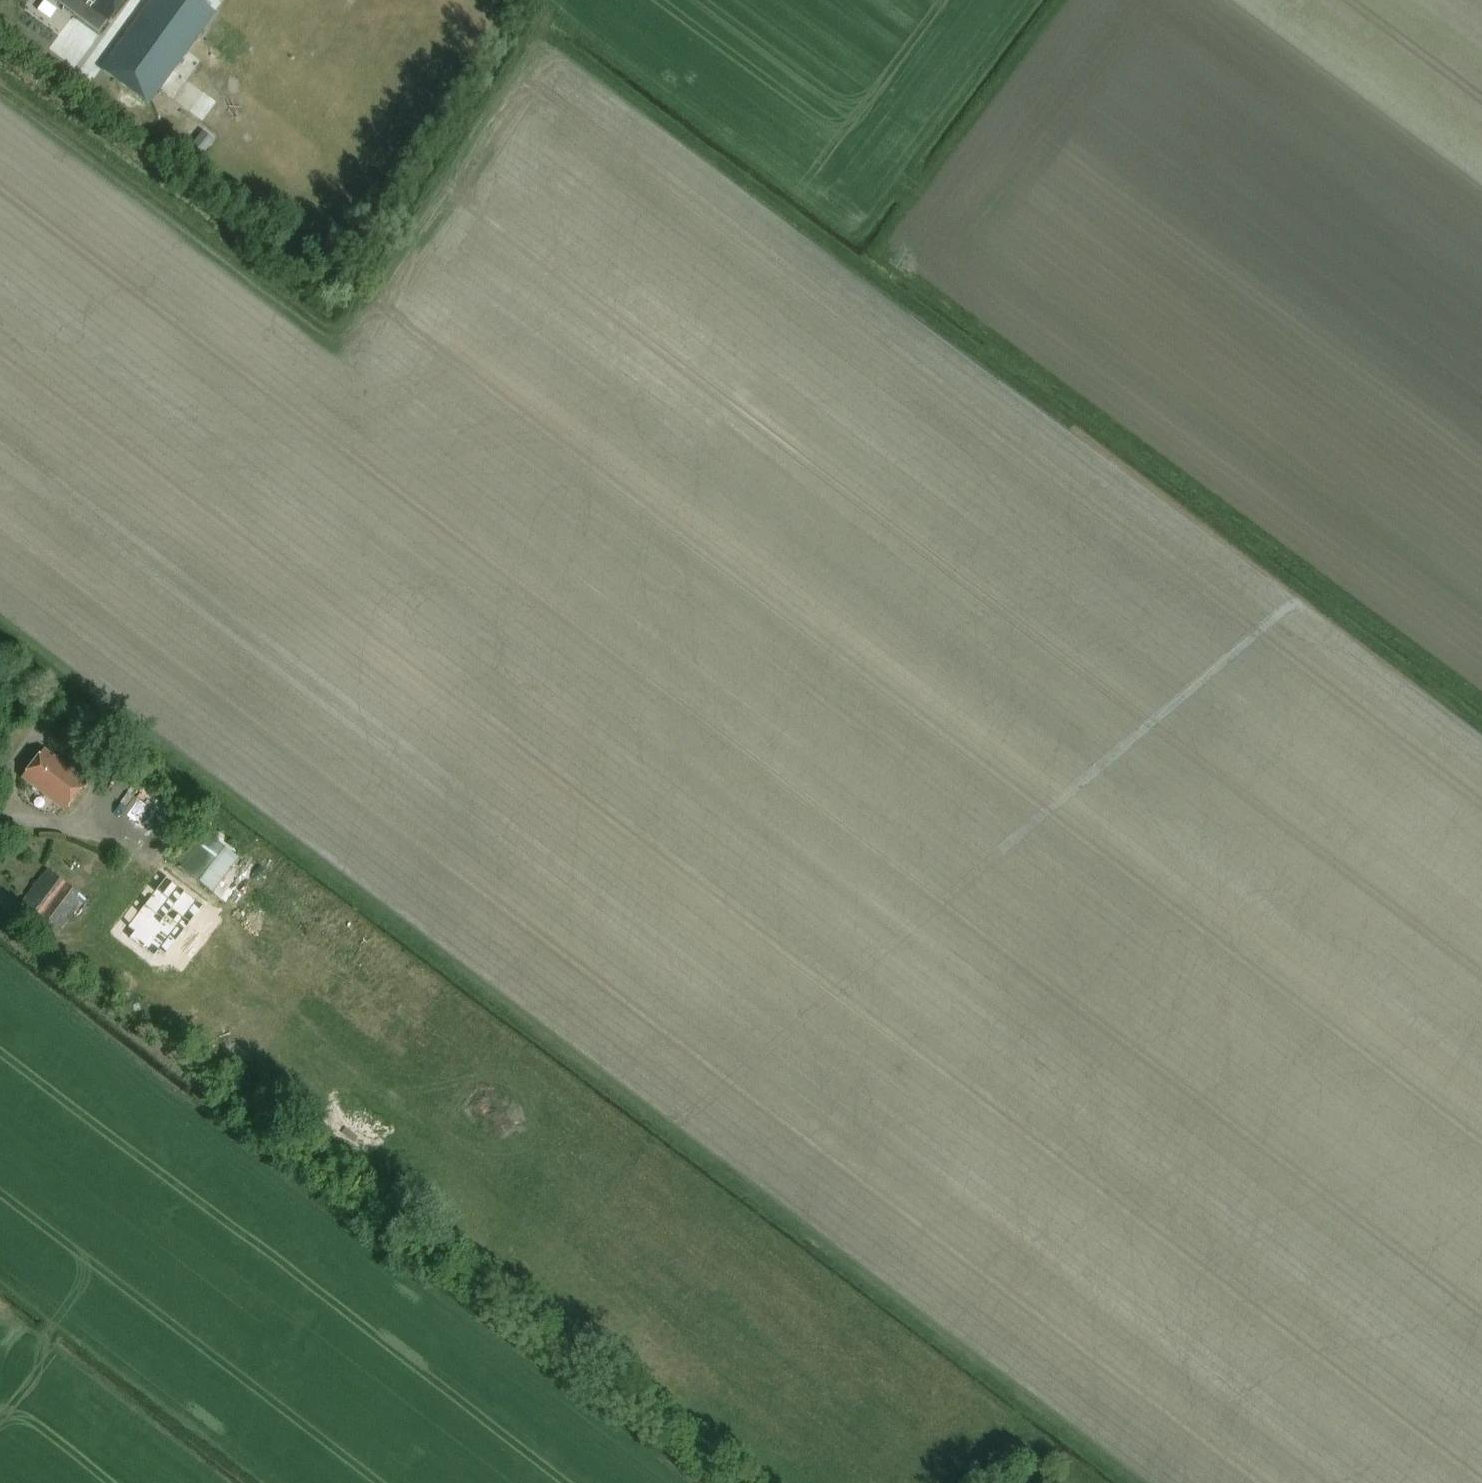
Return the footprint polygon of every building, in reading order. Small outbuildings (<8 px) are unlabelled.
[(122,0),(56,0),(83,21),(98,32),(122,0)] [(217,9),(205,0),(152,0),(104,66),(151,100),(217,9)] [(21,778),(65,811),(88,782),(44,748),(21,778)] [(213,891),(239,858),(208,833),(182,867),(213,891)] [(47,869),(24,900),(29,905),(26,909),(53,929),(56,925),(62,929),(85,898),(47,869)]
